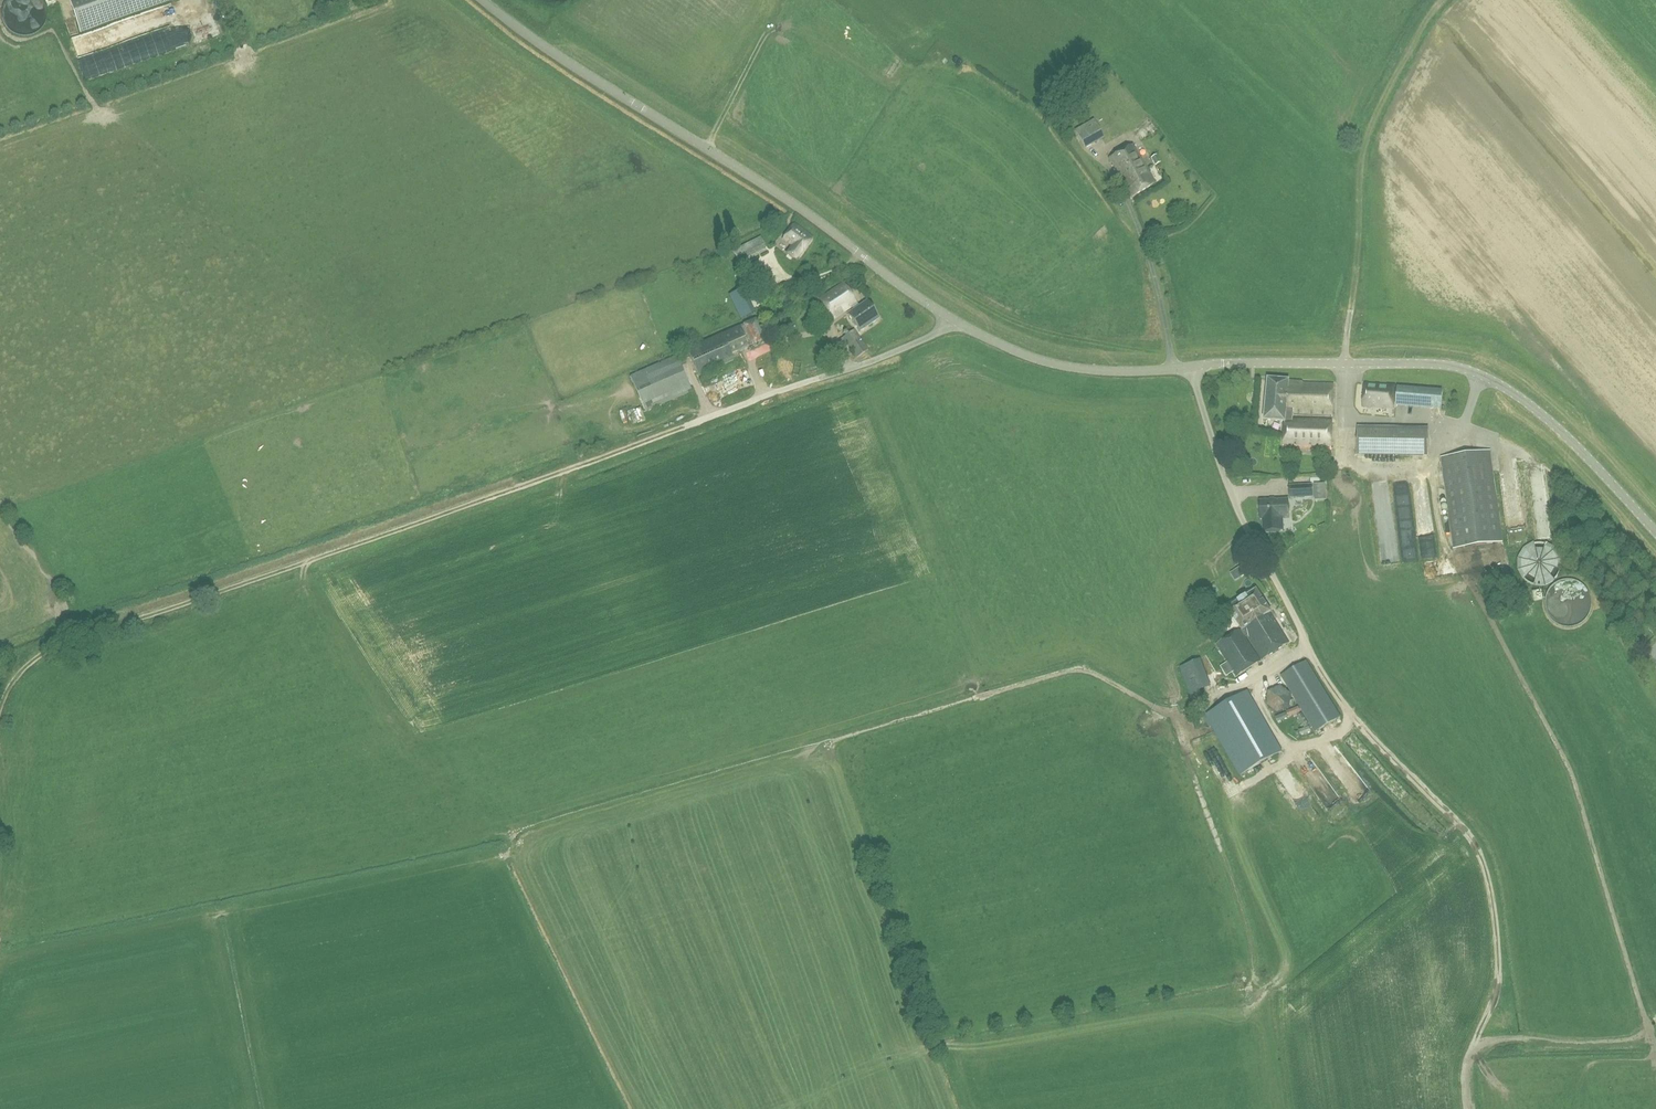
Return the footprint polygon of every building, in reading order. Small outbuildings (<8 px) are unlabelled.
[(11,31),(17,34),(24,35),(30,34),(36,31),(41,26),(45,21),(46,14),(46,6),(43,0),(4,0),(1,6),(0,13),(2,20),(5,27),(11,31)] [(69,0),(80,32),(172,0),(70,0),(69,0)] [(93,73),(199,44),(193,22),(87,51),(93,73)] [(1073,131),(1083,148),(1102,137),(1093,120),(1073,131)] [(1152,134),(1156,127),(1149,123),(1145,130),(1152,134)] [(1133,145),(1109,159),(1132,197),(1155,183),(1133,145)] [(1155,165),(1160,162),(1155,155),(1150,158),(1155,165)] [(788,253),(796,260),(813,237),(795,224),(784,239),(793,246),(788,253)] [(737,261),(738,261),(765,248),(759,237),(732,250),(737,261)] [(833,318),(857,303),(844,283),(820,299),(833,318)] [(735,307),(741,319),(755,312),(749,300),(735,307)] [(848,314),(860,332),(879,318),(867,301),(848,314)] [(756,318),(687,349),(698,374),(733,359),(731,353),(765,338),(756,318)] [(527,326),(513,330),(516,339),(529,334),(527,326)] [(847,344),(857,358),(869,349),(854,330),(839,340),(844,346),(847,344)] [(676,355),(630,376),(646,411),(692,391),(676,355)] [(1284,449),(1331,451),(1332,419),(1293,418),(1294,415),(1332,417),(1333,384),(1303,383),(1301,382),(1289,381),(1289,380),(1267,379),(1264,420),(1285,422),(1284,449)] [(1363,405),(1392,408),(1394,385),(1365,382),(1363,405)] [(1442,392),(1397,388),(1396,405),(1441,409),(1442,392)] [(1357,454),(1428,456),(1428,429),(1357,427),(1357,454)] [(1449,453),(1460,546),(1509,540),(1499,447),(1449,453)] [(478,475),(490,470),(487,465),(475,470),(478,475)] [(1404,477),(1405,487),(1415,486),(1414,476),(1404,477)] [(1379,488),(1386,511),(1402,506),(1396,483),(1379,488)] [(1311,485),(1289,486),(1289,499),(1312,498),(1311,485)] [(1407,494),(1407,514),(1412,514),(1413,522),(1420,522),(1420,518),(1417,518),(1416,493),(1407,494)] [(1260,519),(1288,518),(1287,499),(1259,500),(1260,519)] [(1518,517),(1531,517),(1530,505),(1517,505),(1518,517)] [(1426,526),(1427,526),(1430,554),(1442,553),(1441,544),(1438,515),(1425,516),(1426,526)] [(1556,577),(1559,572),(1560,566),(1560,560),(1558,555),(1555,550),(1550,546),(1545,544),(1539,543),(1533,544),(1528,546),(1524,550),(1520,555),(1519,560),(1518,566),(1520,571),(1522,576),(1526,580),(1531,583),(1536,585),(1542,585),(1547,583),(1552,581),(1556,577)] [(1242,565),(1236,569),(1241,577),(1247,573),(1242,565)] [(1290,643),(1271,611),(1257,589),(1228,608),(1241,629),(1215,644),(1226,662),(1220,666),(1226,676),(1233,672),(1236,677),(1261,661),(1245,636),(1246,635),(1262,661),(1290,643)] [(1211,686),(1201,659),(1180,666),(1189,694),(1211,686)] [(1280,676),(1314,732),(1341,717),(1307,660),(1280,676)] [(1240,776),(1283,751),(1248,690),(1203,716),(1209,728),(1212,726),(1240,776)] [(1278,719),(1296,712),(1294,707),(1276,715),(1278,719)] [(1309,725),(1301,712),(1296,716),(1304,728),(1309,725)] [(1288,778),(1310,801),(1317,794),(1295,771),(1288,778)] [(1362,789),(1369,797),(1376,792),(1370,783),(1362,789)] [(1317,801),(1309,807),(1320,822),(1328,816),(1317,801)]
